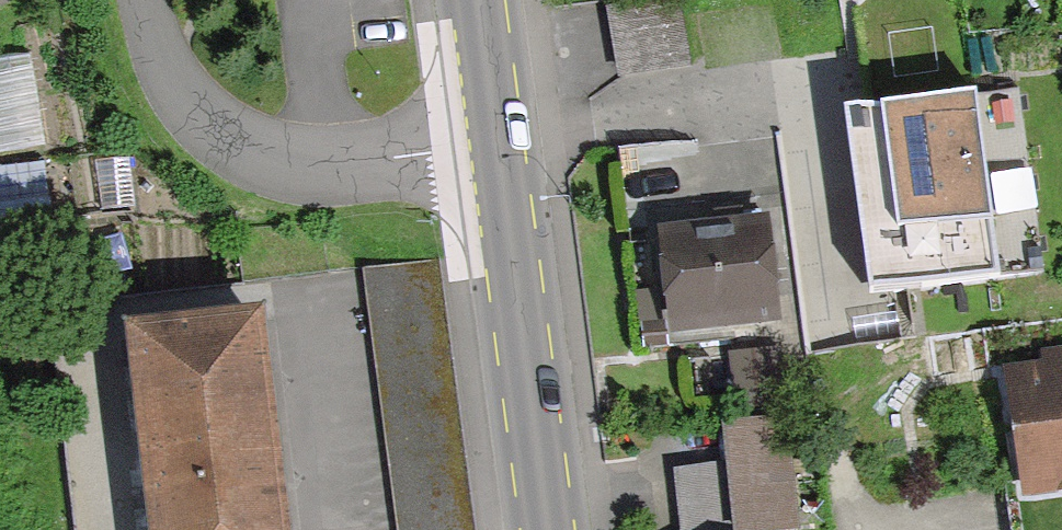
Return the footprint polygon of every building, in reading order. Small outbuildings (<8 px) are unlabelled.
[(624,8),(624,65),(691,65),(690,8),(624,8)] [(52,142),(43,48),(0,53),(0,147),(52,142)] [(1001,158),(1034,155),(1027,82),(994,86),(1001,158)] [(974,96),(852,112),(875,291),(997,275),(974,96)] [(1042,160),(1003,162),(1005,197),(1044,196),(1042,160)] [(774,326),(762,224),(660,236),(672,337),(774,326)] [(426,266),(357,275),(390,529),(460,529),(426,266)] [(123,342),(143,529),(281,529),(259,327),(123,342)] [(777,385),(773,352),(727,358),(731,391),(777,385)] [(1042,357),(1045,373),(1002,379),(1019,496),(1061,490),(1061,355),(1042,357)] [(779,427),(722,433),(726,471),(669,476),(675,529),(790,529),(779,427)]
